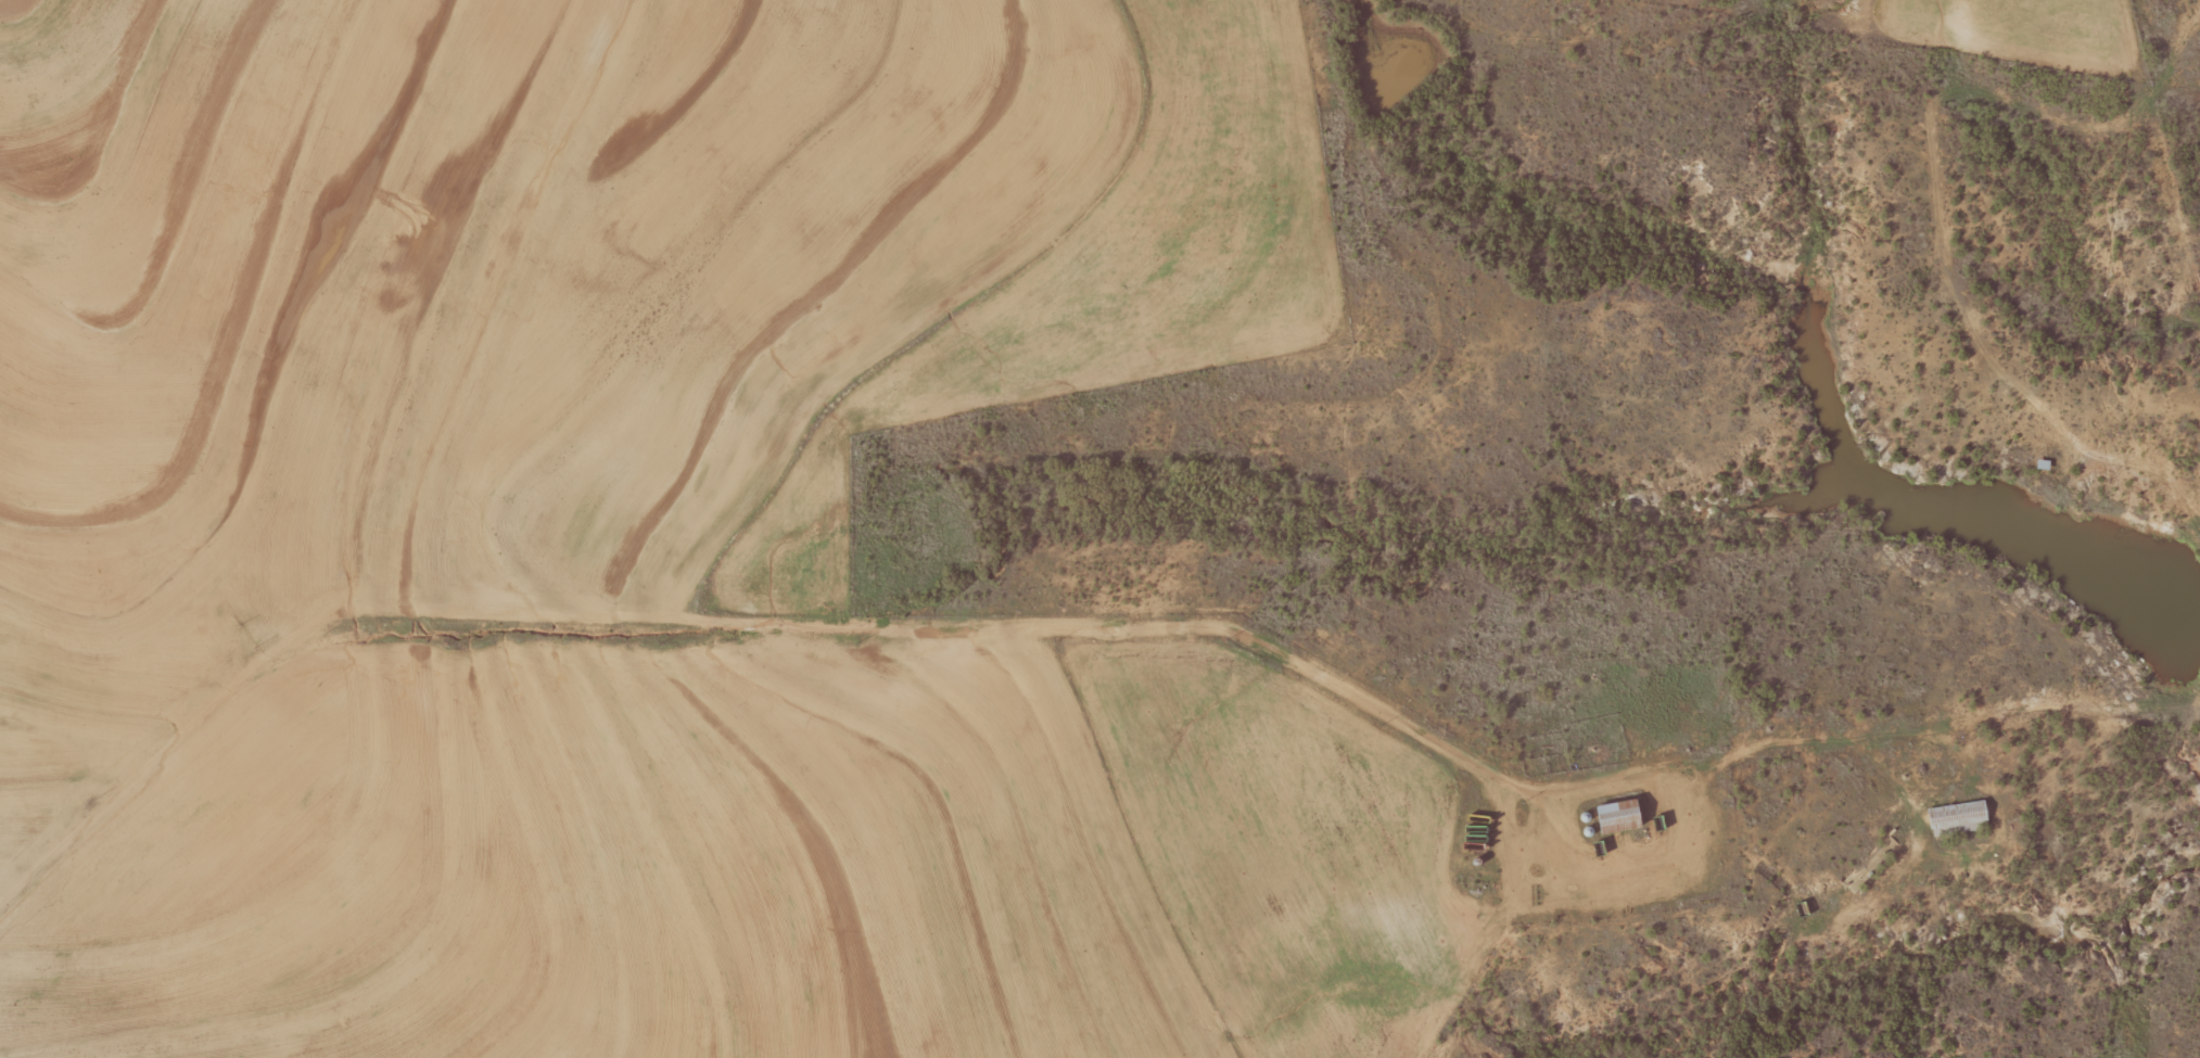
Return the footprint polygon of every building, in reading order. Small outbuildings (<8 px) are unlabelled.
[(1985,801),(1929,808),(1933,837),(1989,830),(1985,801)]
